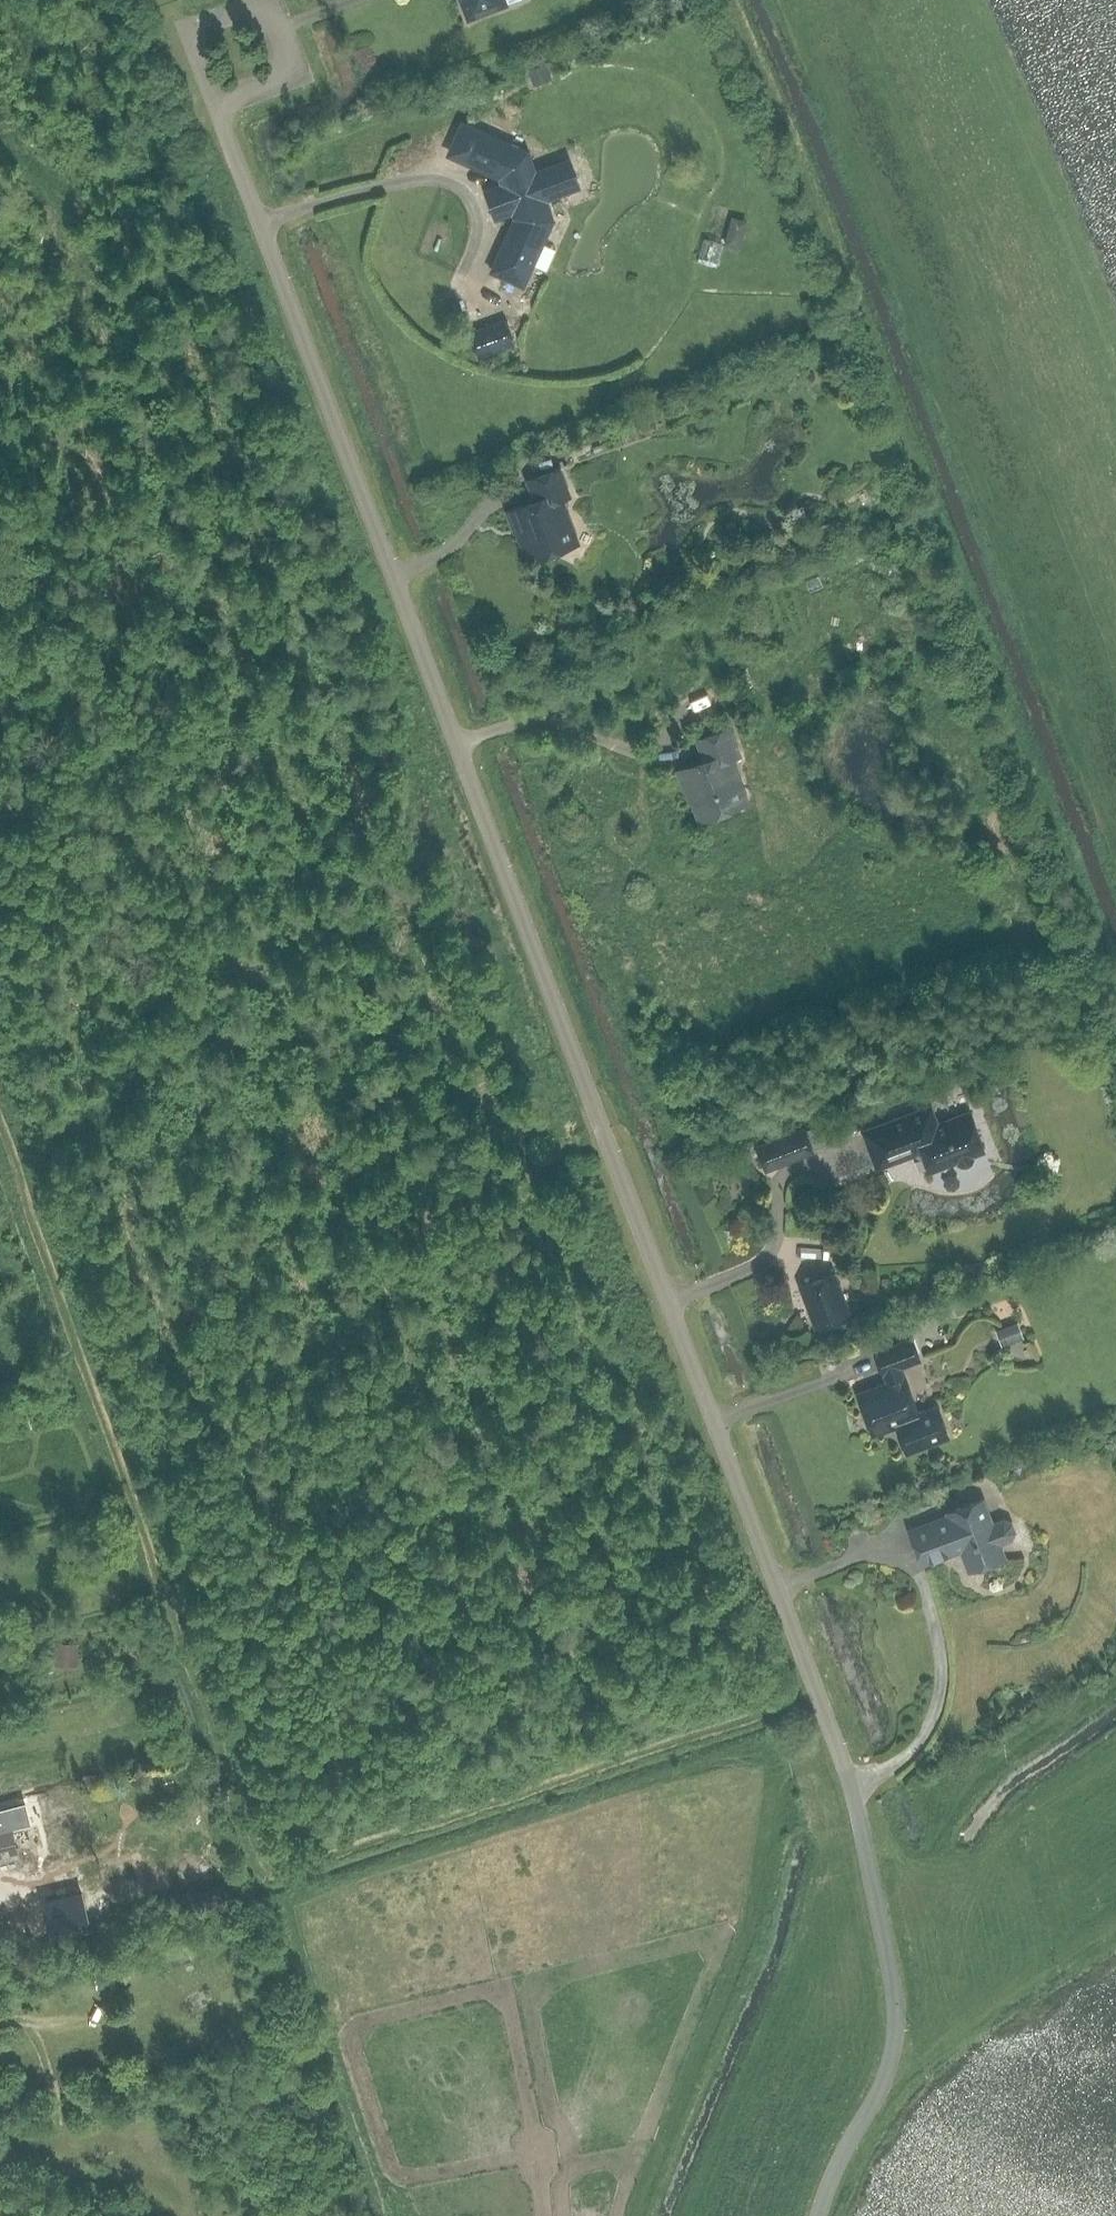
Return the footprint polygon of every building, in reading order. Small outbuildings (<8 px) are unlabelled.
[(468,17),(504,4),(503,0),(462,0),(468,17)] [(497,259),(528,272),(551,220),(544,199),(564,192),(554,166),(534,173),(526,153),(485,134),(472,165),(500,177),(503,185),(492,189),(502,215),(512,211),(515,219),(497,259)] [(741,250),(745,236),(728,231),(724,246),(741,250)] [(478,359),(516,345),(506,319),(468,332),(478,359)] [(531,560),(575,544),(567,522),(561,524),(552,502),(569,496),(558,468),(527,480),(535,500),(507,511),(515,531),(518,530),(531,560)] [(697,739),(705,760),(677,771),(685,791),(690,789),(701,820),(745,803),(737,782),(731,784),(722,762),(738,756),(728,728),(697,739)] [(929,1170),(956,1159),(959,1163),(964,1165),(969,1163),(972,1159),(971,1154),(983,1149),(969,1113),(936,1126),(929,1107),(864,1132),(877,1166),(916,1151),(923,1155),(929,1170)] [(792,1131),(754,1145),(764,1172),(802,1157),(792,1131)] [(817,1326),(847,1314),(832,1273),(801,1285),(817,1326)] [(1018,1322),(996,1331),(1002,1347),(1024,1339),(1018,1322)] [(915,1407),(900,1366),(919,1358),(911,1337),(873,1352),(881,1373),(883,1372),(887,1382),(857,1394),(872,1433),(893,1425),(902,1449),(943,1433),(931,1401),(915,1407)] [(922,1563),(962,1548),(970,1569),(1003,1557),(997,1543),(1011,1538),(1014,1531),(1011,1523),(1004,1520),(990,1525),(981,1500),(948,1512),(950,1516),(910,1531),(922,1563)] [(57,1642),(56,1658),(78,1660),(79,1644),(57,1642)] [(10,1818),(12,1828),(32,1823),(27,1803),(0,1809),(0,1821),(10,1818)] [(0,1821),(0,1862),(19,1858),(12,1828),(10,1818),(0,1821)] [(84,1897),(44,1907),(49,1928),(89,1918),(84,1897)]
